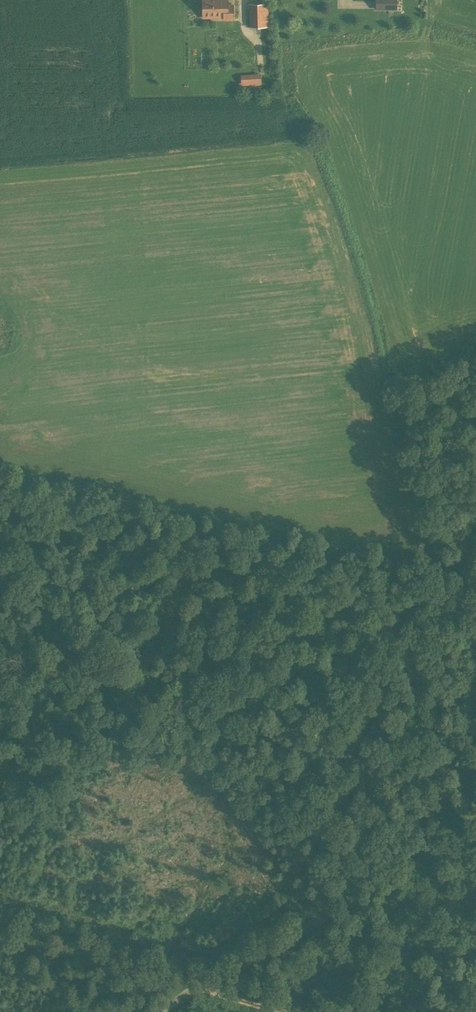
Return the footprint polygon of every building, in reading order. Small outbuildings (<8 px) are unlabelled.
[(227,0),(204,0),(204,14),(205,14),(205,18),(213,17),(213,13),(223,13),(223,19),(233,19),(233,5),(227,5),(227,0)] [(375,10),(396,10),(396,0),(375,0),(375,10)] [(268,3),(249,4),(250,27),(269,26),(268,3)]
